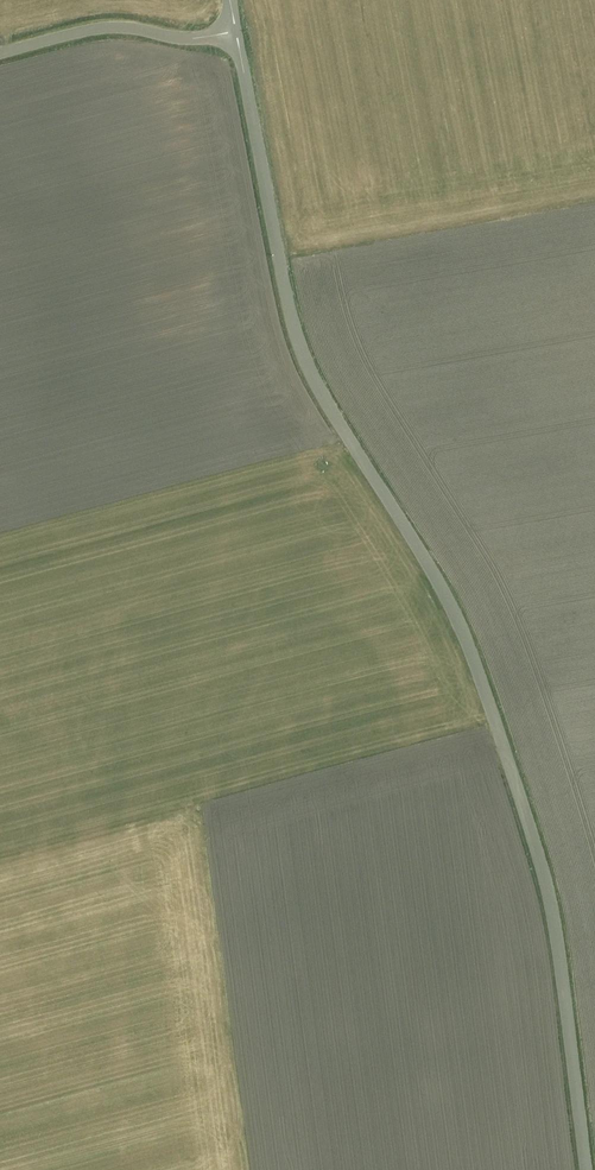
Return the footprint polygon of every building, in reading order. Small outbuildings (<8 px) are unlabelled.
[(446,512),(445,535),(456,536),(457,512),(446,512)] [(464,545),(449,564),(456,570),(471,550),(464,545)]
